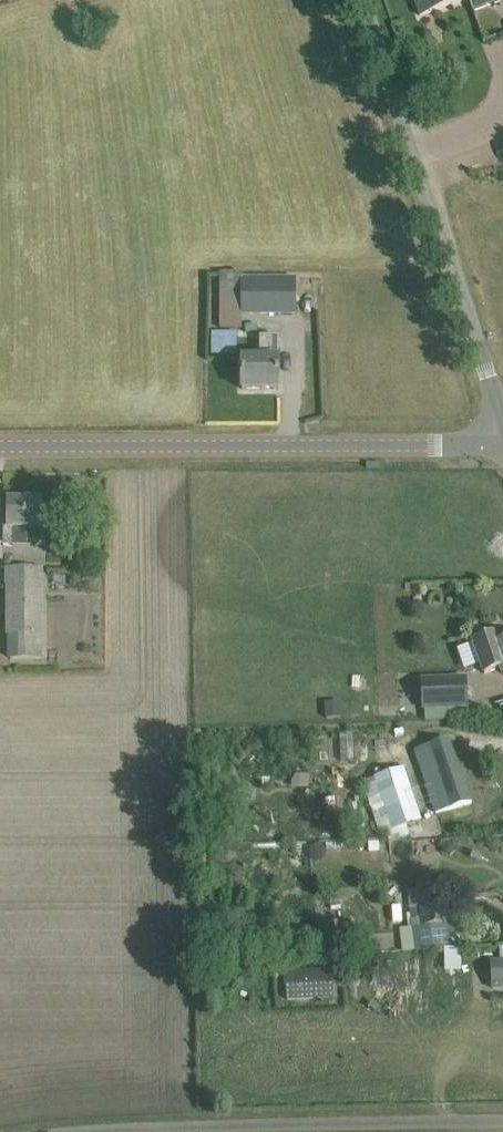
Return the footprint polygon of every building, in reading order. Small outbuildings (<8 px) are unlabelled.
[(420,15),(464,0),(415,0),(420,15)] [(473,11),(500,2),(499,0),(469,0),(473,11)] [(295,279),(273,279),(242,279),(242,273),(220,272),(220,328),(242,328),(242,315),(295,315),(295,279)] [(238,331),(210,330),(210,354),(237,354),(238,331)] [(278,337),(260,337),(260,359),(242,359),(242,389),(278,389),(278,337)] [(8,502),(8,524),(8,528),(13,528),(13,546),(31,546),(31,528),(43,528),(43,502),(8,502)] [(7,568),(7,589),(7,635),(9,635),(43,636),(42,568),(7,568)] [(478,655),(483,670),(500,664),(502,673),(502,642),(498,644),(495,634),(473,642),(478,655)] [(467,707),(467,679),(420,681),(421,709),(433,709),(434,721),(458,720),(457,708),(467,707)] [(445,739),(424,747),(415,750),(435,813),(468,798),(445,739)] [(403,769),(363,783),(381,833),(381,834),(385,833),(404,826),(421,820),(420,818),(403,769)] [(418,889),(408,891),(410,906),(412,928),(415,950),(425,948),(450,945),(448,924),(442,879),(417,883),(418,889)] [(460,971),(461,947),(444,947),(444,970),(460,971)] [(491,960),(491,973),(492,989),(502,988),(502,960),(491,960)] [(285,972),(286,1000),(313,999),(312,971),(285,972)]
